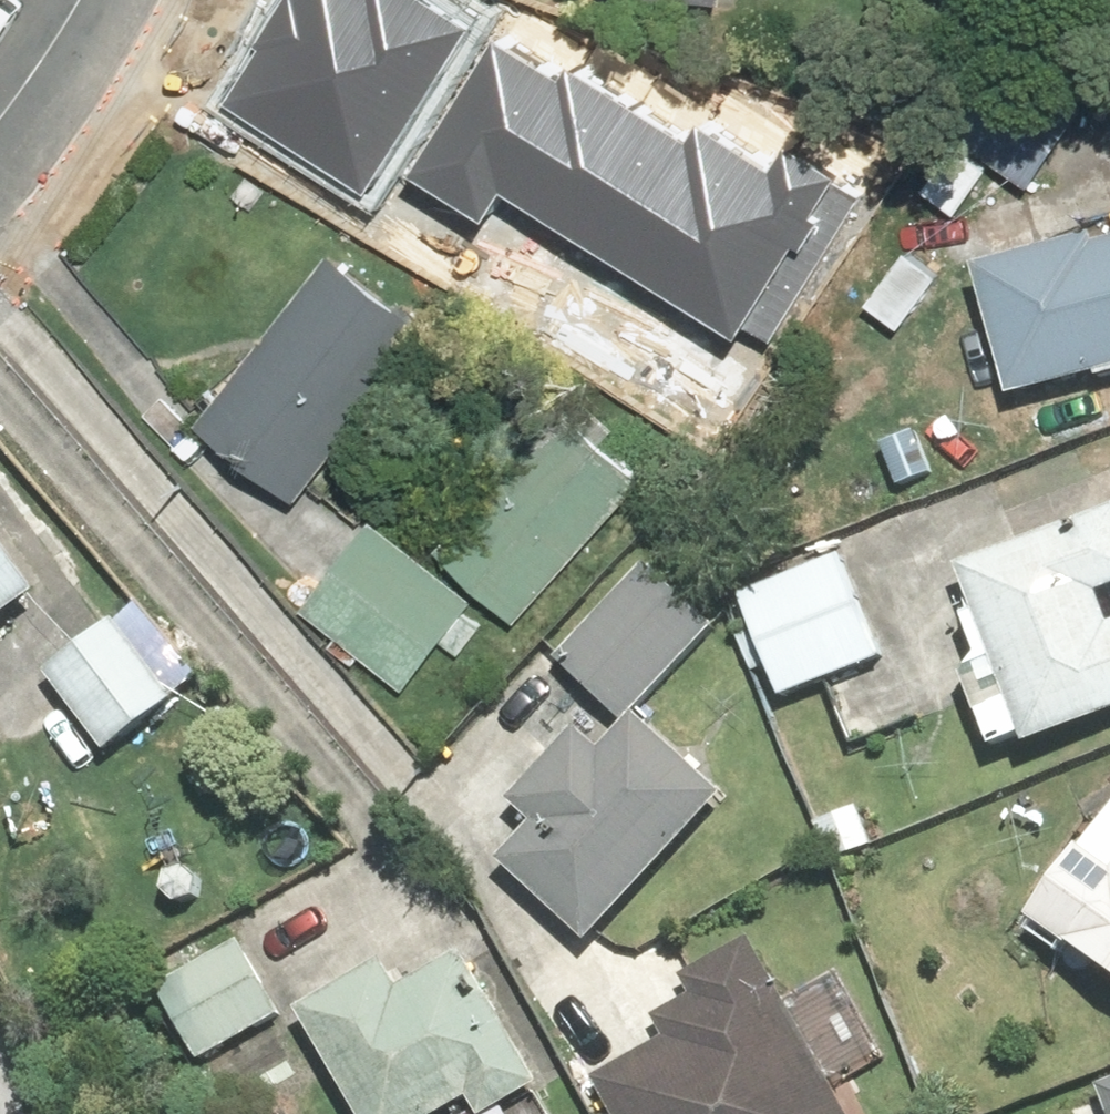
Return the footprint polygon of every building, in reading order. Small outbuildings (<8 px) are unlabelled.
[(225,98),(362,179),(451,29),(402,0),(283,0),(225,98)] [(499,38),(408,185),(469,223),(488,192),(761,361),(864,196),(784,146),(763,178),(695,136),(685,153),(499,38)] [(988,258),(1020,389),(1109,367),(1109,229),(988,258)] [(337,237),(207,416),(310,490),(440,311),(337,237)] [(575,383),(442,535),(533,614),(666,462),(575,383)] [(381,509),(310,593),(423,687),(494,603),(381,509)] [(55,583),(0,510),(0,624),(55,583)] [(978,564),(1043,737),(1109,711),(1109,514),(978,564)] [(843,535),(740,580),(791,694),(894,649),(843,535)] [(653,555),(562,654),(631,716),(722,617),(653,555)] [(123,611),(56,663),(125,749),(192,696),(123,611)] [(547,817),(506,862),(595,943),(740,784),(651,703),(615,742),(587,716),(519,791),(547,817)] [(1040,909),(1109,957),(1109,808),(1040,909)] [(626,1113),(867,1113),(764,922),(698,957),(711,980),(668,1003),(679,1022),(600,1065),(626,1113)] [(249,928),(164,977),(209,1056),(295,1007),(249,928)] [(306,999),(373,1113),(465,1113),(539,1071),(467,946),(414,977),(397,947),(306,999)]
